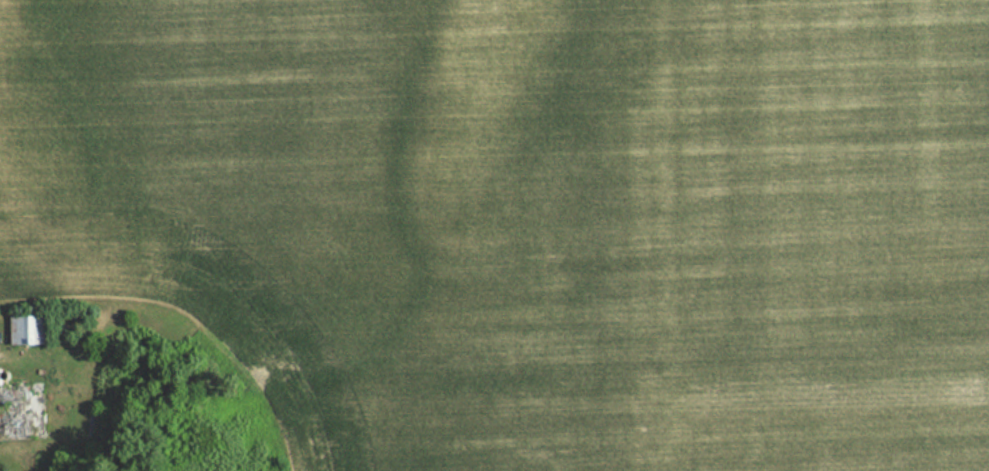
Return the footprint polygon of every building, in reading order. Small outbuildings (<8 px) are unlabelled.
[(7,318),(8,346),(40,345),(39,317),(7,318)]
